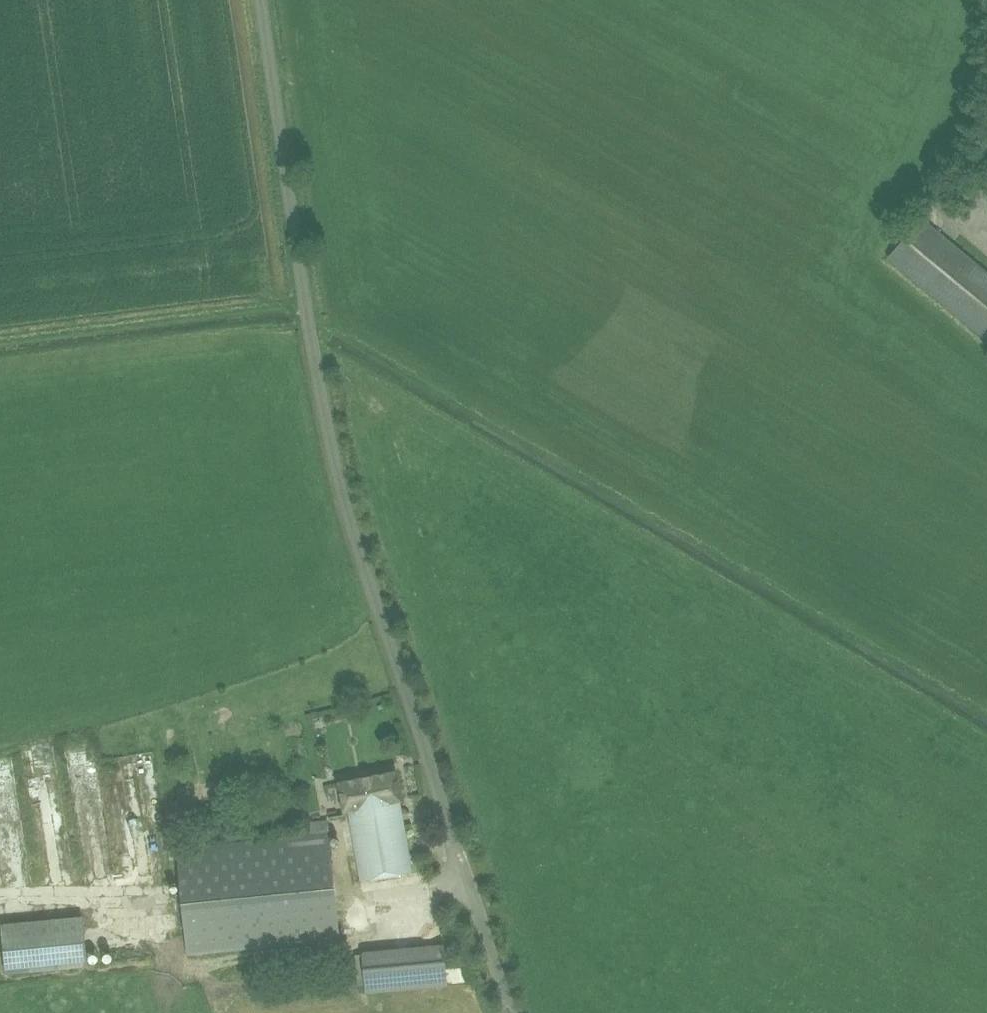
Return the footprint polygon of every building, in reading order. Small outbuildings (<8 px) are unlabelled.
[(920,219),(888,258),(986,339),(986,273),(920,219)] [(395,772),(338,781),(343,810),(348,809),(360,879),(411,870),(399,799),(400,799),(395,772)] [(74,860),(56,779),(39,782),(56,864),(74,860)] [(20,823),(17,794),(4,795),(11,876),(33,874),(29,822),(20,823)] [(85,808),(87,842),(104,841),(102,807),(85,808)] [(267,937),(262,885),(183,893),(189,946),(267,937)] [(86,925),(7,932),(11,976),(85,969),(84,959),(89,959),(86,925)] [(371,990),(450,984),(447,947),(368,953),(371,990)]
